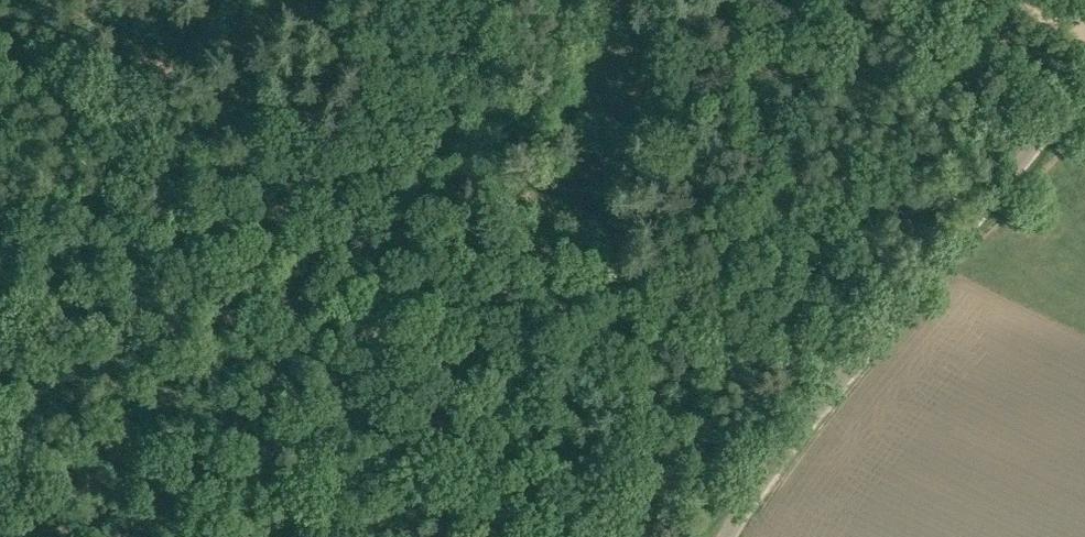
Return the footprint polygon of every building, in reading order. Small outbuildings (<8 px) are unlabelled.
[(604,226),(598,243),(611,248),(617,230),(604,226)]
